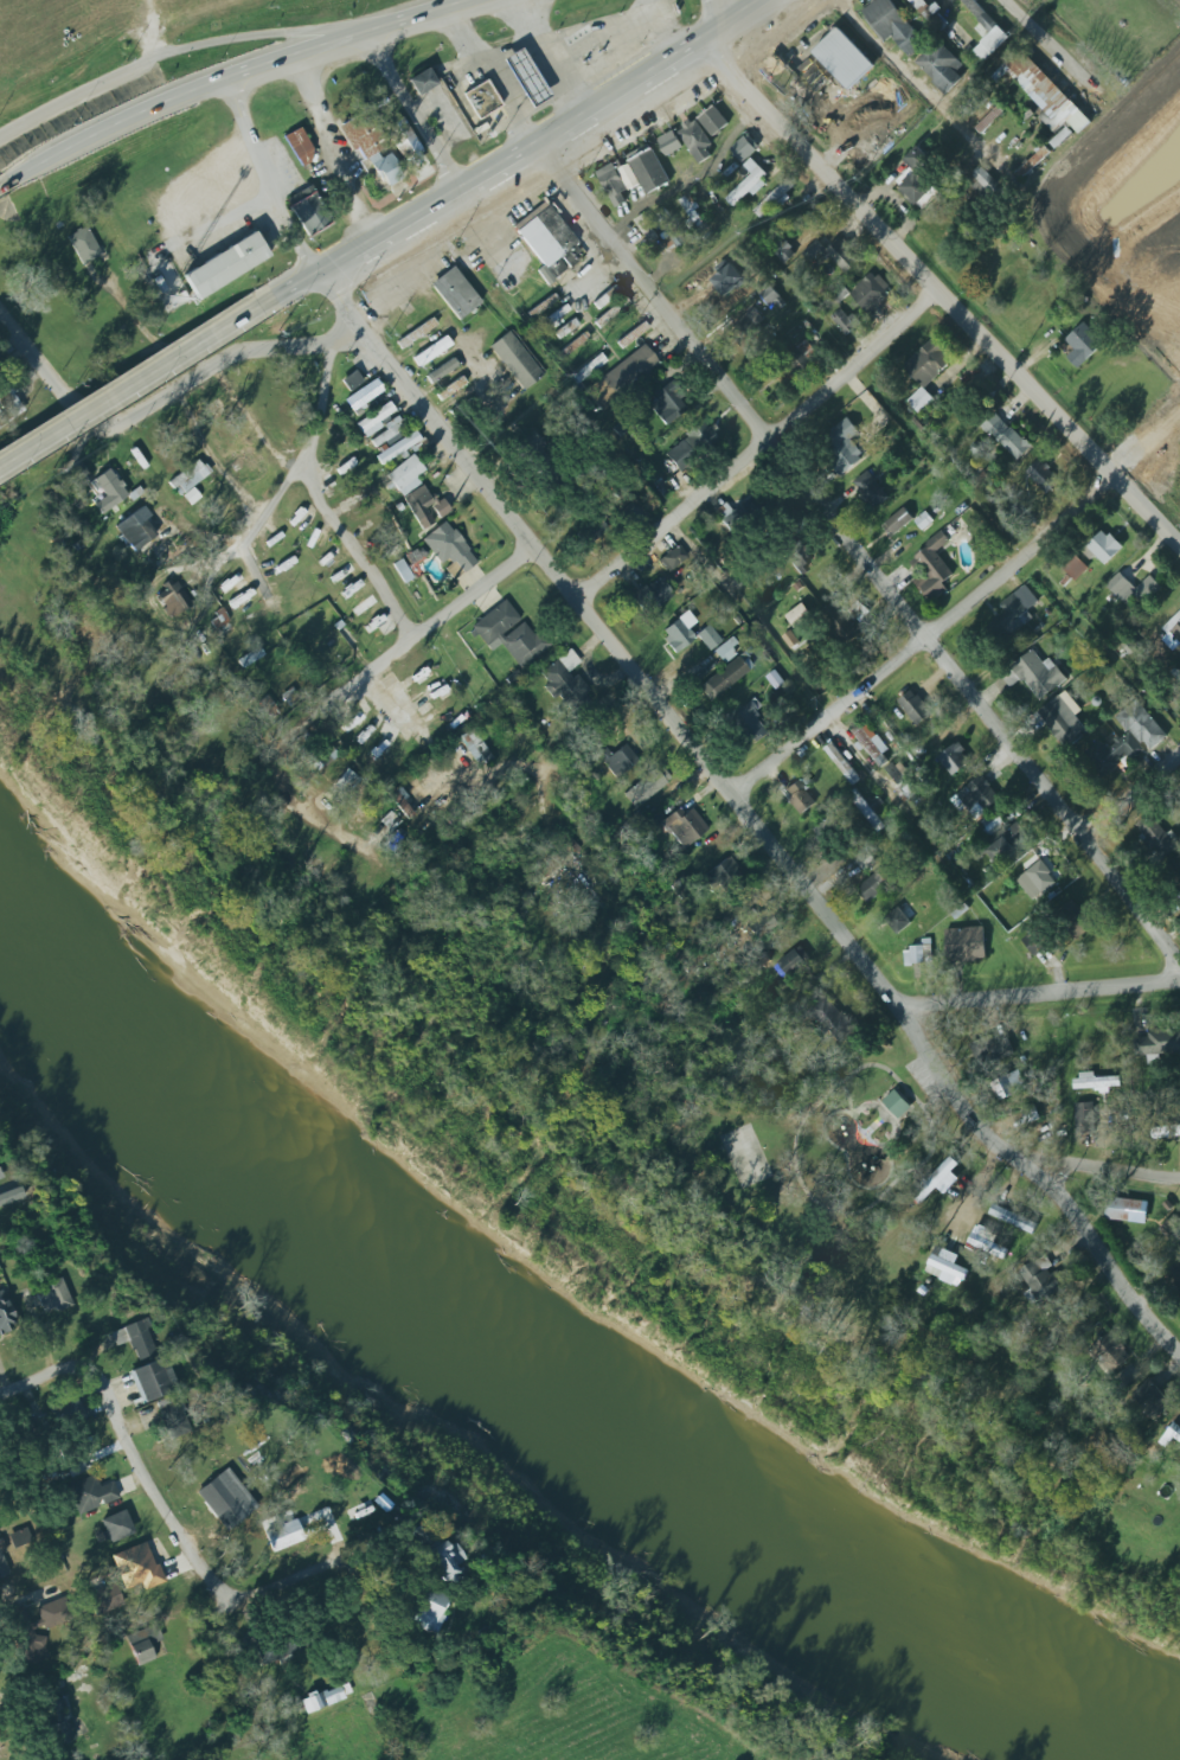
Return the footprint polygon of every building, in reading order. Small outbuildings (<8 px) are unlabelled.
[(892,0),(873,0),(859,11),(884,43),(893,36),(909,57),(925,43),(892,0)] [(927,4),(924,0),(910,0),(919,10),(927,4)] [(975,0),(961,0),(982,23),(976,28),(985,39),(970,54),(980,65),(1010,38),(975,0)] [(950,24),(935,4),(924,13),(939,32),(950,24)] [(874,64),(838,26),(812,51),(849,89),(874,64)] [(956,71),(963,64),(939,39),(916,63),(945,92),(962,77),(956,71)] [(1022,47),(992,76),(998,82),(1006,75),(1058,130),(1066,122),(1078,134),(1091,122),(1022,47)] [(532,107),(549,96),(520,48),(502,59),(532,107)] [(437,85),(428,68),(408,79),(417,96),(437,85)] [(462,94),(477,119),(501,106),(487,80),(462,94)] [(714,104),(730,123),(722,130),(713,136),(699,119),(707,111),(714,104)] [(338,126),(352,152),(362,147),(385,189),(403,178),(388,150),(389,149),(367,109),(338,126)] [(425,160),(402,118),(387,127),(410,168),(425,160)] [(679,132),(685,128),(684,124),(687,122),(691,120),(692,123),(697,120),(713,145),(707,149),(712,155),(700,164),(679,132)] [(1072,133),(1067,127),(1051,142),(1056,148),(1072,133)] [(297,166),(314,159),(301,128),(284,135),(297,166)] [(668,155),(684,147),(681,140),(678,133),(675,134),(674,130),(659,137),(661,142),(660,142),(663,149),(668,155)] [(731,148),(737,155),(743,162),(757,149),(756,148),(758,146),(749,135),(746,136),(744,135),(731,148)] [(904,160),(915,170),(898,188),(916,206),(934,188),(917,172),(931,158),(919,145),(904,160)] [(629,161),(648,194),(660,187),(671,181),(653,147),(629,161)] [(624,158),(627,162),(629,161),(641,184),(630,191),(617,167),(620,166),(617,161),(621,160),(624,158)] [(759,166),(751,158),(744,165),(752,173),(726,198),(731,203),(733,206),(750,191),(753,196),(767,184),(762,179),(767,173),(759,166)] [(614,162),(629,190),(623,193),(628,201),(622,204),(616,207),(597,172),(614,162)] [(288,205),(308,239),(333,222),(315,187),(288,205)] [(545,200),(512,228),(539,263),(534,269),(546,286),(588,251),(545,200)] [(686,242),(665,209),(656,215),(667,232),(662,235),(671,251),(686,242)] [(636,219),(649,243),(658,238),(644,214),(636,219)] [(82,264),(101,252),(85,225),(66,236),(82,264)] [(181,276),(252,231),(268,256),(197,300),(181,276)] [(773,249),(784,264),(797,253),(785,239),(773,249)] [(764,279),(736,243),(724,252),(753,288),(764,279)] [(698,273),(707,284),(724,271),(714,260),(698,273)] [(429,279),(460,321),(483,305),(455,263),(429,279)] [(850,293),(869,314),(892,293),(873,272),(850,293)] [(555,300),(551,295),(529,312),(532,317),(555,300)] [(630,306),(626,297),(594,319),(598,327),(630,306)] [(832,318),(847,336),(859,325),(843,307),(832,318)] [(768,329),(753,310),(731,326),(746,346),(768,329)] [(396,341),(402,350),(436,325),(431,316),(396,341)] [(579,325),(574,318),(554,332),(559,339),(579,325)] [(648,328),(642,321),(616,340),(622,348),(648,328)] [(1066,339),(1075,347),(1067,356),(1079,367),(1104,343),(1083,321),(1066,339)] [(522,389),(543,373),(508,331),(488,346),(522,389)] [(452,346),(446,336),(413,358),(419,367),(452,346)] [(954,358),(932,337),(903,365),(923,385),(908,401),(918,412),(934,397),(924,388),(954,358)] [(601,409),(660,364),(643,344),(585,390),(601,409)] [(607,361),(601,353),(570,376),(576,384),(607,361)] [(458,365),(451,357),(424,376),(430,384),(458,365)] [(363,382),(355,370),(341,380),(348,392),(363,382)] [(435,392),(441,401),(466,383),(461,376),(435,392)] [(352,411),(384,390),(376,378),(344,399),(352,411)] [(666,425),(691,407),(671,380),(646,399),(666,425)] [(7,385),(0,390),(0,427),(24,411),(7,385)] [(396,411),(387,401),(355,424),(364,435),(396,411)] [(1017,460),(1032,444),(998,410),(982,424),(1017,460)] [(385,429),(384,425),(397,416),(400,421),(404,418),(409,425),(374,448),(371,440),(385,429)] [(719,435),(701,418),(665,455),(681,472),(719,435)] [(839,473),(864,457),(852,440),(859,435),(848,418),(826,433),(834,447),(826,453),(839,473)] [(421,441),(415,431),(376,455),(383,465),(421,441)] [(424,471),(412,454),(384,475),(417,519),(436,504),(416,478),(424,471)] [(211,472),(198,457),(168,481),(180,497),(211,472)] [(1025,472),(1046,493),(1060,479),(1039,457),(1025,472)] [(985,494),(1002,475),(992,465),(974,484),(985,494)] [(93,478),(103,498),(94,503),(99,513),(127,499),(112,469),(93,478)] [(873,510),(890,497),(868,469),(852,482),(873,510)] [(190,506),(201,497),(193,487),(182,496),(190,506)] [(714,512),(726,525),(736,517),(724,503),(714,512)] [(627,529),(641,518),(630,505),(616,516),(627,529)] [(883,525),(892,536),(913,517),(904,506),(883,525)] [(131,552),(156,537),(146,519),(150,516),(144,507),(115,524),(131,552)] [(915,520),(926,511),(930,516),(935,520),(923,531),(918,526),(915,520)] [(590,542),(607,525),(592,512),(576,529),(590,542)] [(476,562),(447,519),(421,538),(440,567),(442,564),(451,578),(476,562)] [(1123,546),(1105,527),(1082,550),(1090,559),(1096,555),(1104,563),(1123,546)] [(909,558),(935,588),(954,571),(936,551),(949,539),(941,530),(909,558)] [(811,561),(792,540),(779,553),(798,573),(811,561)] [(668,573),(687,556),(677,544),(658,561),(668,573)] [(1075,581),(1089,568),(1078,556),(1064,569),(1075,581)] [(402,584),(412,580),(403,559),(393,564),(402,584)] [(1136,589),(1120,572),(1107,585),(1131,609),(1158,583),(1151,575),(1136,589)] [(672,596),(659,577),(630,596),(643,615),(672,596)] [(177,581),(192,602),(171,619),(168,615),(166,616),(153,597),(165,589),(161,584),(169,578),(173,583),(177,581)] [(1034,618),(1028,611),(1039,601),(1025,584),(1000,605),(1007,612),(1000,618),(1013,635),(1034,618)] [(468,626),(488,652),(500,642),(519,668),(551,644),(540,629),(533,634),(522,619),(521,620),(505,597),(468,626)] [(822,610),(841,646),(860,636),(840,600),(822,610)] [(795,629),(813,617),(803,603),(786,616),(795,629)] [(208,618),(213,629),(228,621),(222,610),(208,618)] [(674,653),(695,640),(687,628),(695,623),(688,611),(659,631),(674,653)] [(1176,654),(1179,650),(1179,614),(1158,635),(1176,654)] [(721,642),(708,625),(695,634),(708,651),(721,642)] [(792,649),(800,643),(791,631),(783,637),(792,649)] [(739,647),(731,637),(713,651),(721,661),(739,647)] [(538,673),(565,709),(587,693),(570,670),(580,662),(570,649),(538,673)] [(1039,701),(1067,680),(1050,658),(1043,663),(1033,650),(1012,666),(1039,701)] [(699,685),(737,655),(738,655),(742,652),(748,658),(743,663),(749,668),(712,699),(699,685)] [(777,690),(786,683),(776,670),(767,677),(777,690)] [(287,707),(300,698),(292,687),(279,696),(287,707)] [(917,727),(898,702),(912,691),(917,697),(918,696),(934,713),(917,727)] [(1066,748),(1089,730),(1059,695),(1037,712),(1066,748)] [(746,744),(763,729),(752,716),(761,710),(748,696),(723,717),(746,744)] [(259,705),(271,718),(278,711),(266,699),(259,705)] [(1168,736),(1137,699),(1116,717),(1128,731),(1130,730),(1141,744),(1146,741),(1152,750),(1168,736)] [(875,761),(889,750),(869,724),(855,735),(875,761)] [(458,736),(475,767),(490,759),(473,728),(458,736)] [(1083,754),(1101,740),(1108,750),(1116,743),(1114,740),(1118,736),(1121,740),(1130,731),(1144,750),(1131,762),(1126,753),(1121,756),(1122,759),(1117,762),(1120,764),(1102,779),(1083,754)] [(972,761),(957,742),(938,758),(953,776),(972,761)] [(316,772),(337,756),(327,743),(306,759),(316,772)] [(604,744),(595,754),(615,776),(636,759),(623,743),(611,753),(604,744)] [(833,743),(861,780),(854,786),(825,749),(833,743)] [(910,800),(922,789),(898,760),(885,771),(910,800)] [(626,788),(636,804),(666,782),(655,768),(626,788)] [(334,784),(347,794),(359,779),(346,769),(334,784)] [(783,788),(800,814),(819,802),(802,775),(783,788)] [(961,814),(969,808),(977,818),(1001,799),(982,775),(950,799),(961,814)] [(857,789),(867,804),(879,795),(881,800),(884,804),(874,812),(886,827),(879,833),(849,795),(857,789)] [(691,808),(682,814),(678,808),(661,821),(682,849),(707,828),(691,808)] [(812,830),(823,844),(850,824),(839,810),(812,830)] [(992,835),(1006,824),(996,812),(982,823),(992,835)] [(1136,824),(1143,834),(1140,836),(1160,862),(1179,848),(1153,812),(1136,824)] [(987,850),(1001,869),(1021,855),(1015,847),(1029,836),(1017,820),(994,838),(997,842),(987,850)] [(565,840),(569,837),(581,849),(579,850),(578,851),(576,851),(565,840)] [(865,871),(877,862),(868,850),(855,859),(865,871)] [(1165,864),(1179,890),(1179,855),(1165,864)] [(713,891),(739,870),(727,856),(701,877),(713,891)] [(1056,882),(1039,898),(1021,877),(1041,860),(1052,872),(1050,875),(1056,882)] [(892,883),(881,868),(857,887),(868,901),(892,883)] [(917,914),(900,896),(881,915),(898,932),(917,914)] [(741,918),(755,940),(777,926),(763,904),(741,918)] [(948,961),(986,960),(985,927),(947,928),(948,961)] [(1050,946),(1039,929),(1023,939),(1034,956),(1050,946)] [(933,963),(932,938),(921,939),(921,947),(905,948),(905,964),(933,963)] [(783,979),(811,961),(802,946),(774,964),(783,979)] [(838,1044),(857,1025),(826,994),(807,1012),(838,1044)] [(1144,1030),(1144,1038),(1133,1039),(1134,1054),(1146,1052),(1146,1063),(1161,1062),(1161,1051),(1179,1051),(1179,1029),(1144,1030)] [(995,1042),(993,1036),(971,1042),(977,1066),(1015,1055),(1010,1038),(995,1042)] [(1027,1087),(1019,1069),(992,1082),(1000,1100),(1027,1087)] [(1121,1076),(1095,1078),(1094,1072),(1076,1073),(1076,1089),(1098,1088),(1098,1093),(1110,1093),(1110,1087),(1121,1086),(1121,1076)] [(913,1107),(895,1089),(883,1102),(900,1119),(913,1107)] [(1076,1132),(1096,1131),(1095,1103),(1075,1103),(1076,1132)] [(1022,1110),(1027,1124),(1041,1120),(1036,1105),(1022,1110)] [(1179,1138),(1179,1125),(1154,1126),(1155,1140),(1179,1138)] [(937,1187),(945,1194),(960,1179),(952,1172),(960,1164),(951,1156),(913,1196),(921,1204),(937,1187)] [(1131,1216),(1146,1217),(1147,1201),(1108,1199),(1107,1220),(1131,1221),(1131,1216)] [(1039,1223),(994,1204),(989,1215),(1034,1234),(1039,1223)] [(1172,1216),(1160,1230),(1173,1242),(1179,1235),(1179,1223),(1172,1216)] [(1003,1238),(977,1226),(969,1243),(1005,1259),(1010,1249),(1000,1244),(1003,1238)] [(959,1255),(936,1246),(927,1273),(953,1282),(955,1276),(966,1280),(970,1270),(956,1265),(959,1255)] [(1020,1269),(1030,1290),(1025,1292),(1031,1305),(1069,1288),(1059,1267),(1053,1269),(1048,1256),(1020,1269)] [(1165,1279),(1179,1293),(1179,1263),(1165,1279)] [(34,1292),(45,1318),(73,1306),(61,1280),(34,1292)] [(17,1327),(9,1307),(1,1311),(6,1303),(0,1288),(0,1334),(17,1327)] [(139,1401),(154,1391),(168,1388),(145,1331),(149,1329),(145,1316),(132,1321),(121,1327),(109,1332),(115,1346),(127,1342),(130,1351),(132,1350),(137,1363),(129,1369),(126,1370),(139,1401)] [(1112,1374),(1132,1356),(1111,1331),(1090,1349),(1112,1374)] [(1148,1376),(1163,1393),(1172,1402),(1154,1419),(1150,1413),(1144,1419),(1136,1407),(1142,1403),(1130,1391),(1148,1376)] [(156,1402),(169,1440),(192,1432),(180,1394),(156,1402)] [(1173,1420),(1179,1426),(1179,1427),(1179,1441),(1173,1435),(1165,1446),(1157,1440),(1173,1420)] [(92,1474),(65,1486),(77,1515),(97,1506),(95,1502),(97,1500),(100,1505),(117,1497),(110,1480),(97,1486),(92,1474)] [(238,1498),(244,1493),(235,1481),(228,1487),(219,1475),(196,1492),(227,1531),(250,1513),(238,1498)] [(311,1494),(306,1482),(275,1493),(279,1505),(311,1494)] [(133,1535),(126,1511),(100,1519),(108,1543),(133,1535)] [(271,1552),(318,1534),(311,1514),(264,1531),(271,1552)] [(32,1541),(26,1527),(9,1534),(15,1548),(32,1541)] [(146,1541),(111,1555),(124,1590),(141,1583),(144,1590),(162,1583),(146,1541)] [(444,1547),(440,1541),(421,1553),(441,1585),(456,1575),(451,1567),(462,1559),(451,1543),(444,1547)] [(97,1617),(125,1602),(114,1582),(86,1597),(97,1617)] [(440,1614),(446,1596),(417,1586),(405,1624),(436,1635),(443,1615),(440,1614)] [(44,1630),(73,1618),(64,1597),(35,1608),(44,1630)] [(155,1660),(149,1644),(161,1640),(156,1625),(126,1636),(137,1667),(155,1660)] [(19,1662),(45,1666),(49,1637),(23,1634),(19,1662)] [(351,1697),(347,1684),(300,1698),(304,1712),(351,1697)]
